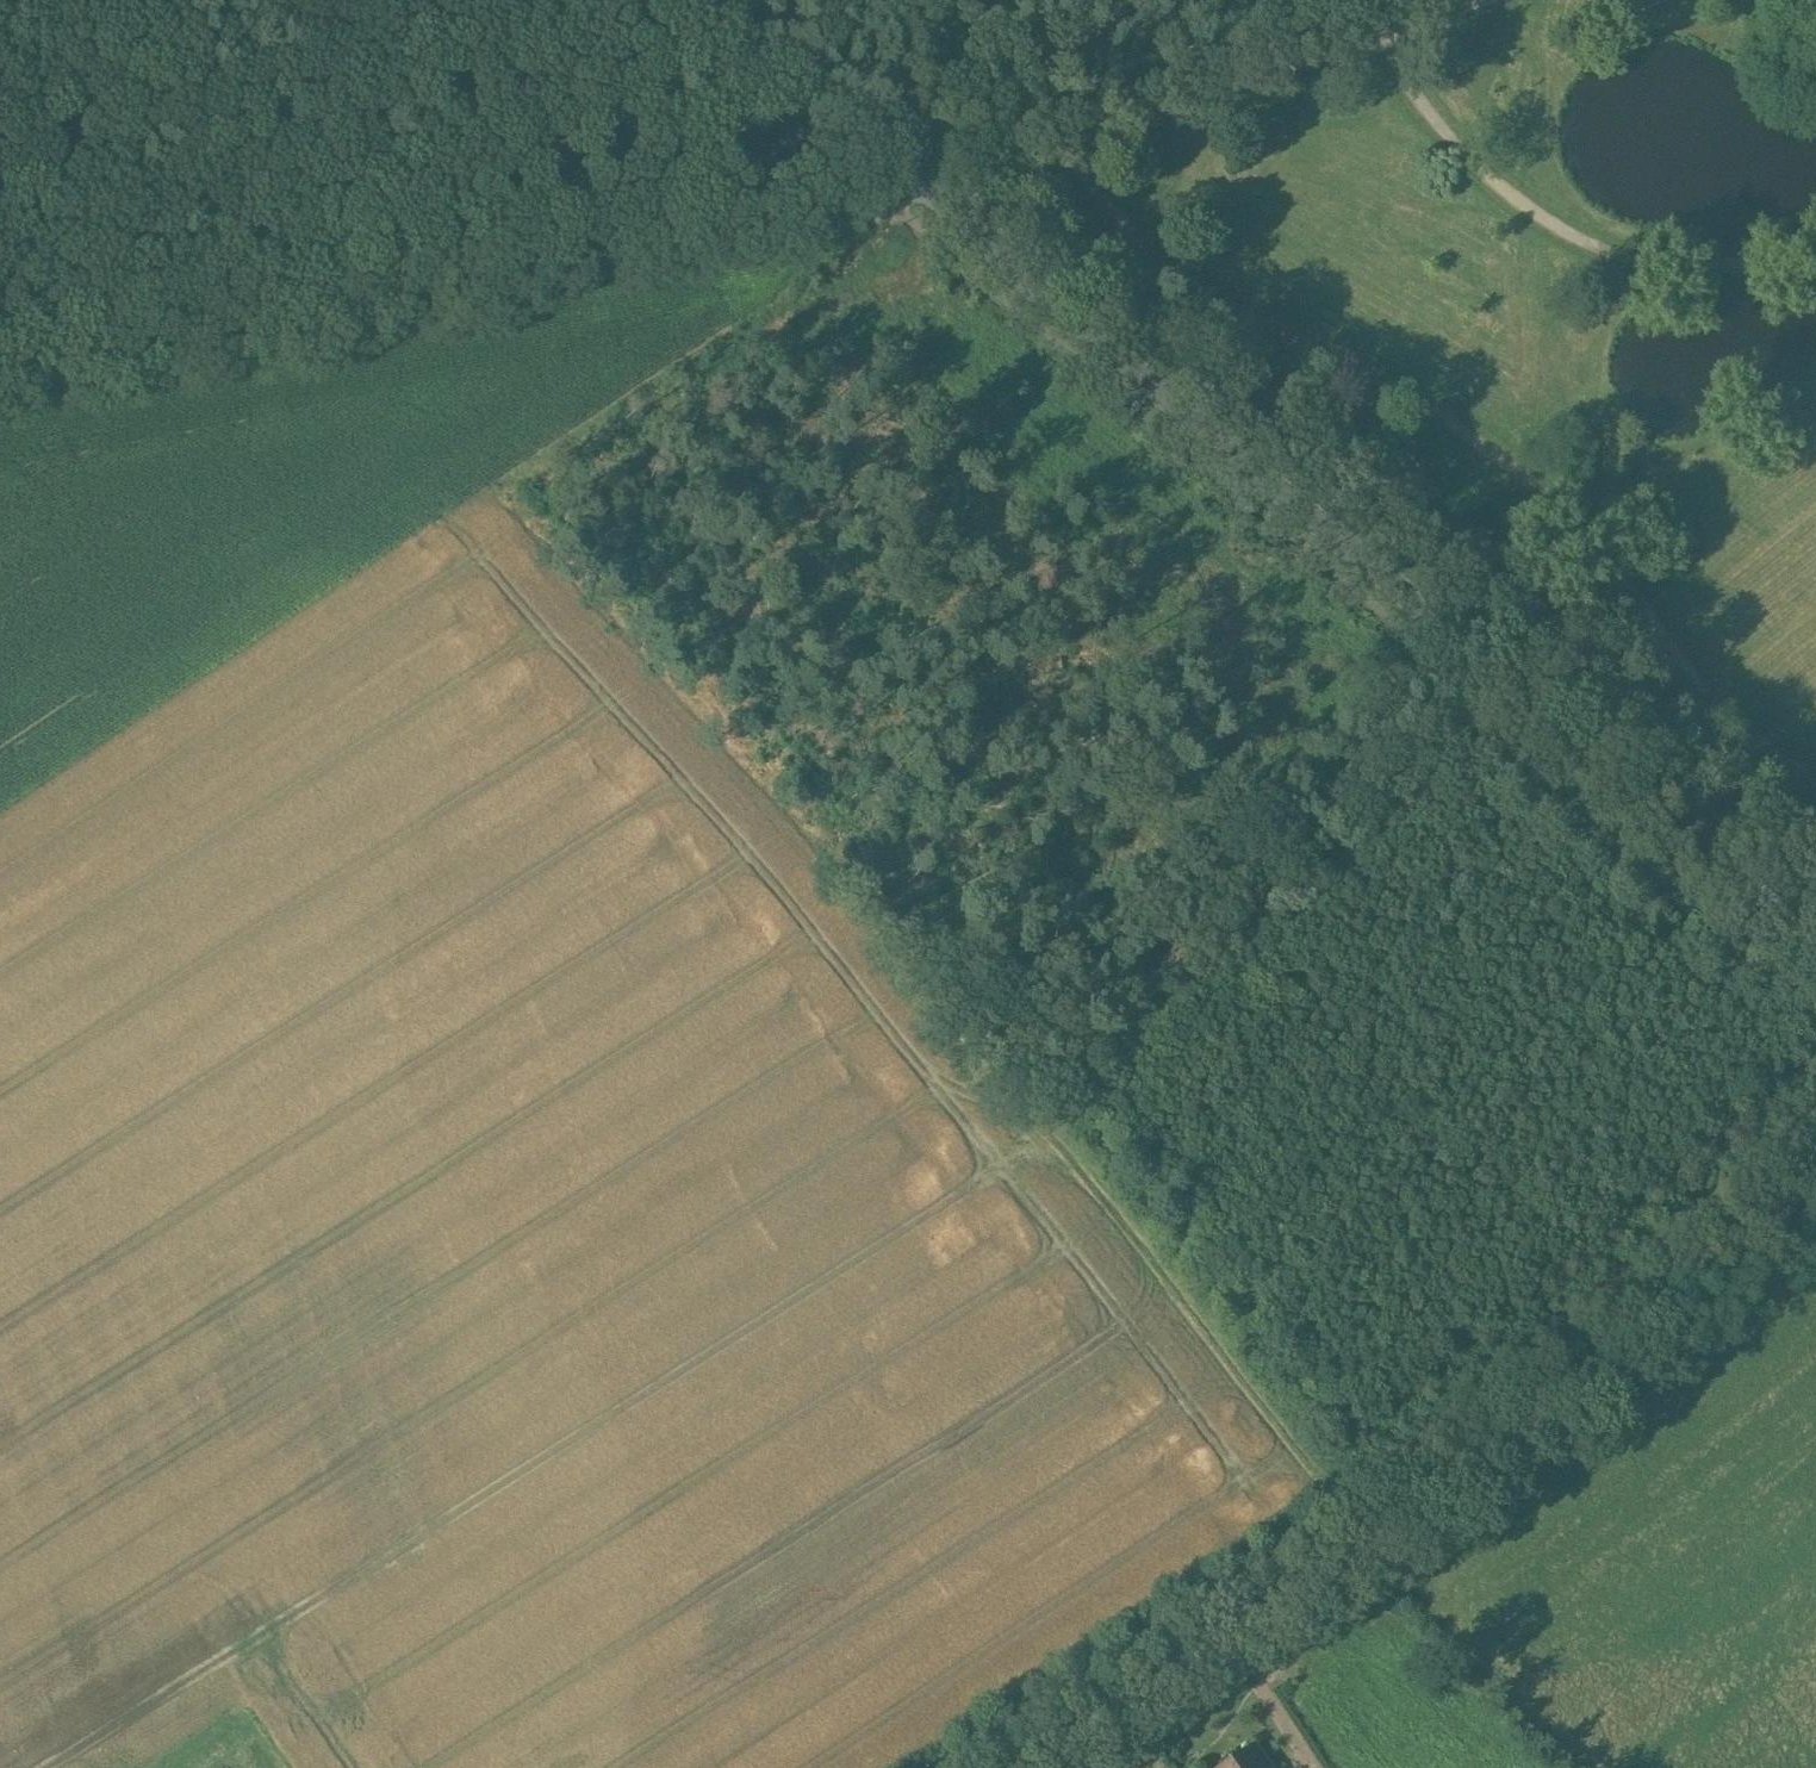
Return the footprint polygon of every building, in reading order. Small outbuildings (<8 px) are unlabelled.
[(1226,1767),(1270,1767),(1256,1748),(1226,1767)]
